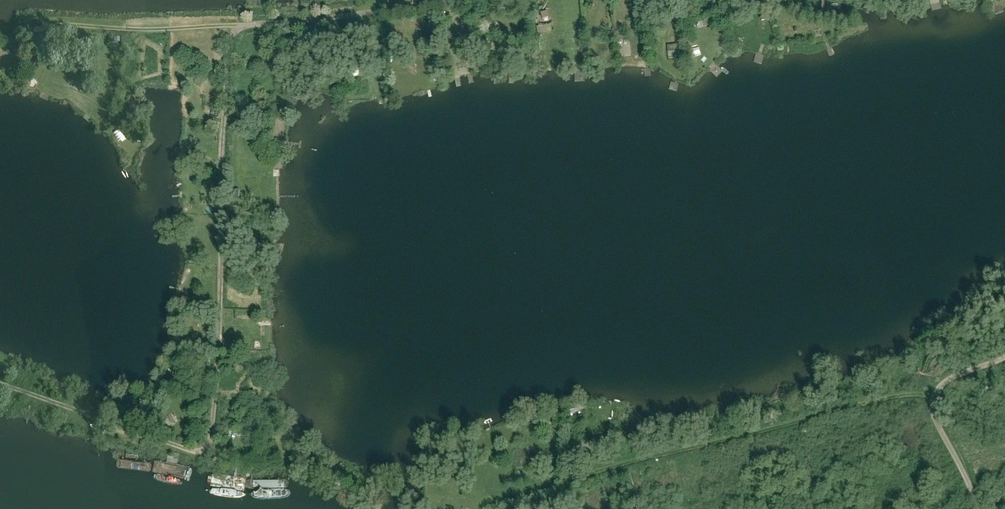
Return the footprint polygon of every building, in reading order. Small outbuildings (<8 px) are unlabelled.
[(240,436),(234,439),(236,445),(243,443),(240,436)]
